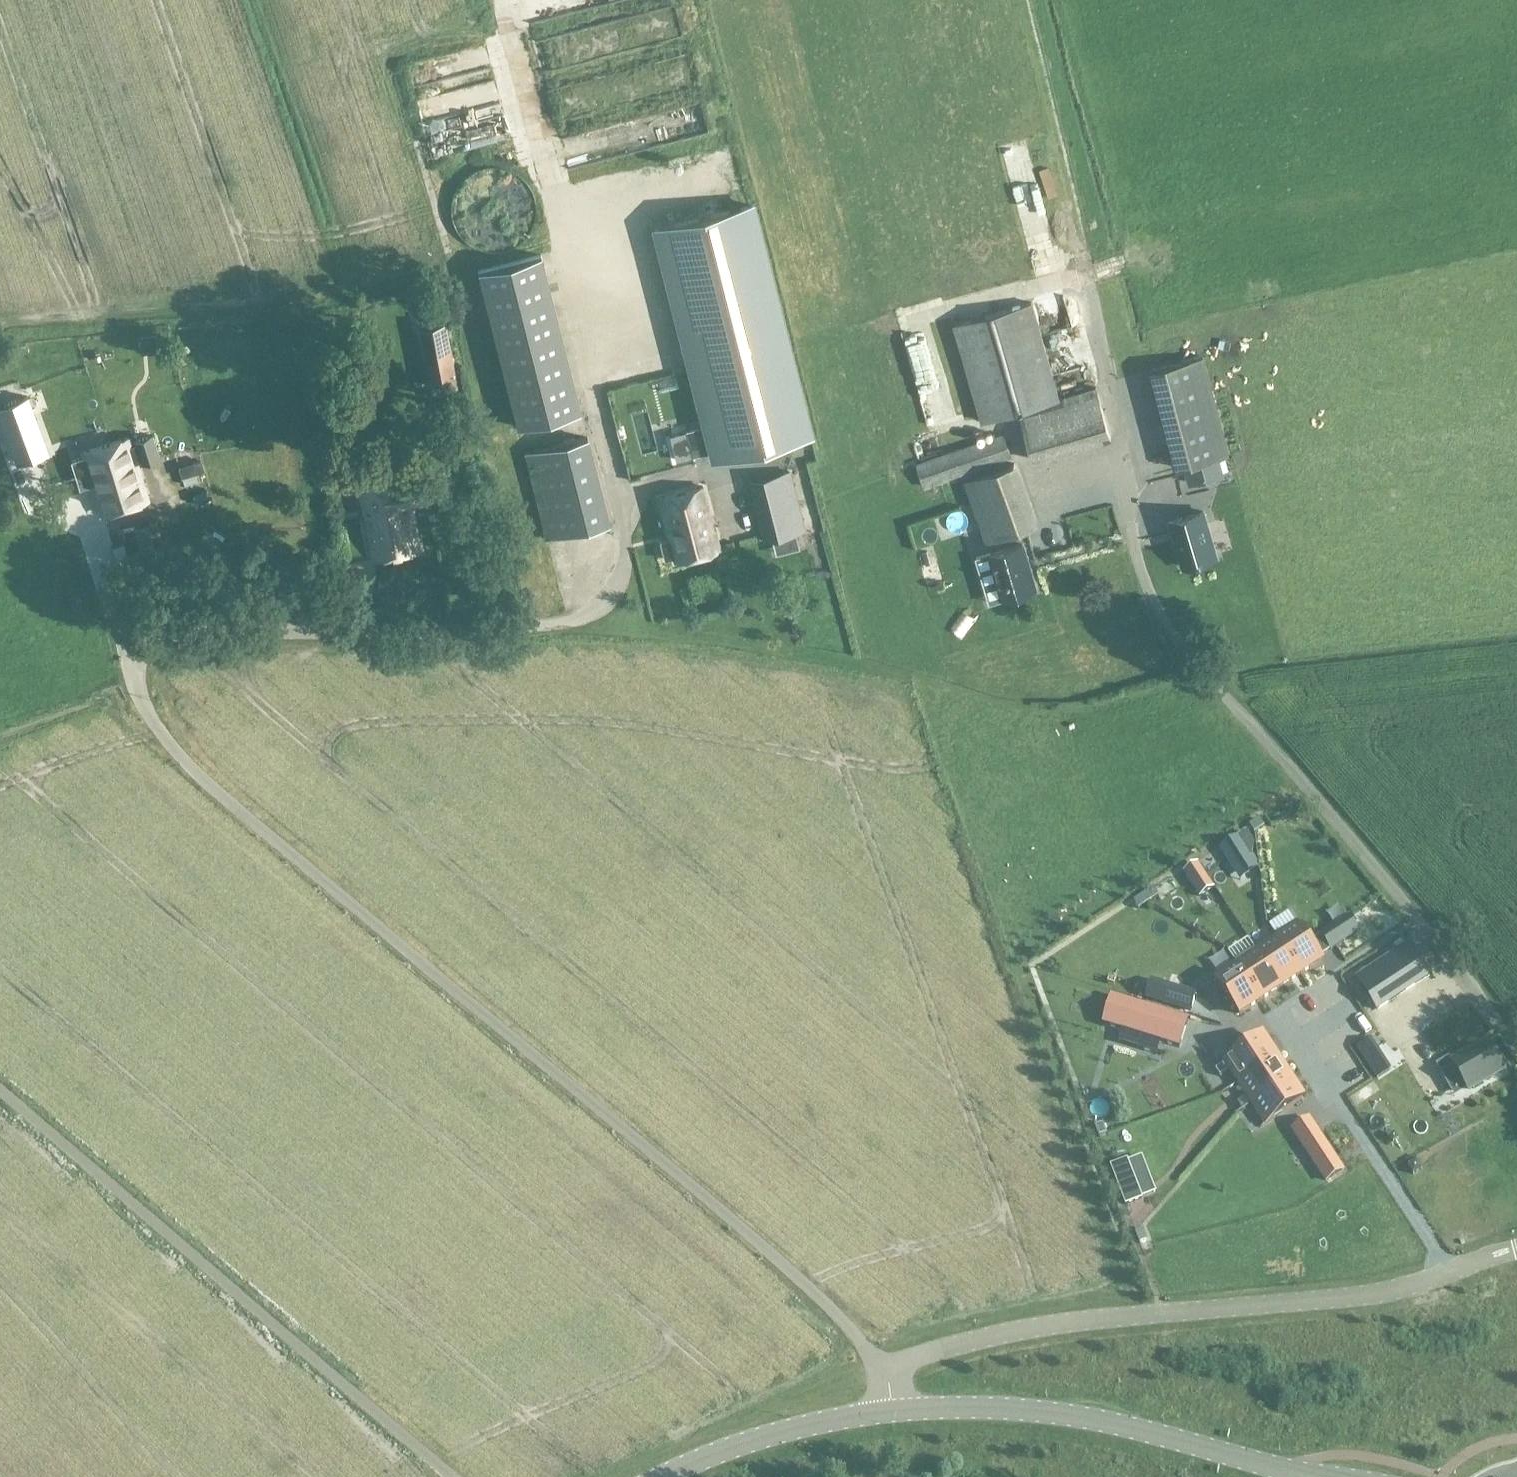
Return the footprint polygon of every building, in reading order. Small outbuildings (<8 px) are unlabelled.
[(655,229),(706,427),(712,451),(714,457),(811,433),(752,204),(655,229)] [(478,270),(518,426),(581,410),(541,254),(478,270)] [(982,419),(1019,408),(1061,396),(1033,301),(953,324),(982,419)] [(434,384),(457,380),(446,321),(423,325),(434,384)] [(59,350),(61,362),(78,359),(76,348),(59,350)] [(1178,469),(1187,467),(1218,459),(1229,456),(1204,359),(1153,372),(1178,469)] [(1097,385),(1061,396),(1019,408),(1034,460),(1112,437),(1097,385)] [(0,406),(0,417),(17,463),(47,452),(27,396),(0,406)] [(677,460),(712,451),(706,427),(670,436),(677,460)] [(925,488),(1012,456),(1003,433),(916,463),(925,488)] [(108,478),(118,508),(146,499),(134,462),(139,461),(140,464),(158,458),(151,435),(133,441),(134,443),(129,445),(127,438),(110,443),(120,474),(108,478)] [(545,538),(610,522),(588,437),(524,453),(545,538)] [(120,474),(110,443),(82,452),(84,457),(70,461),(79,488),(92,484),(102,513),(118,508),(108,478),(120,474)] [(202,459),(192,462),(195,472),(199,471),(205,469),(202,459)] [(1218,459),(1187,467),(1191,484),(1222,476),(1218,459)] [(986,542),(1040,523),(1017,461),(964,481),(986,542)] [(790,472),(756,481),(771,538),(805,529),(790,472)] [(420,500),(415,474),(358,484),(373,559),(419,550),(410,502),(420,500)] [(1040,494),(1058,565),(1107,552),(1089,481),(1040,494)] [(720,548),(704,487),(659,499),(669,539),(659,541),(664,559),(674,556),(675,560),(720,548)] [(1178,538),(1175,539),(1183,567),(1217,557),(1203,511),(1173,520),(1178,538)] [(148,522),(134,526),(140,551),(154,548),(148,522)] [(1036,589),(1022,544),(990,554),(1003,599),(1036,589)] [(1250,826),(1254,832),(1265,826),(1260,819),(1250,826)] [(1244,831),(1217,848),(1234,874),(1251,863),(1248,859),(1252,844),(1244,831)] [(1213,888),(1197,864),(1183,874),(1199,897),(1213,888)] [(1144,895),(1149,902),(1159,895),(1154,889),(1144,895)] [(1149,902),(1144,895),(1134,902),(1139,908),(1149,902)] [(1331,950),(1358,932),(1349,917),(1321,935),(1331,950)] [(1322,960),(1298,924),(1277,938),(1301,974),(1322,960)] [(1257,951),(1281,987),(1301,974),(1277,938),(1257,951)] [(1408,944),(1355,979),(1375,1010),(1428,975),(1408,944)] [(1261,1001),(1281,987),(1257,951),(1237,965),(1261,1001)] [(1216,978),(1240,1014),(1261,1001),(1237,965),(1216,978)] [(1196,994),(1152,980),(1147,998),(1191,1012),(1196,994)] [(1188,1019),(1111,995),(1103,1024),(1122,1030),(1161,1042),(1180,1047),(1188,1019)] [(1161,1042),(1122,1030),(1118,1043),(1157,1054),(1161,1042)] [(1226,1062),(1239,1083),(1275,1059),(1262,1038),(1226,1062)] [(1390,1070),(1370,1039),(1358,1048),(1378,1078),(1390,1070)] [(1455,1066),(1443,1073),(1451,1086),(1463,1079),(1469,1089),(1474,1086),(1476,1090),(1486,1084),(1484,1080),(1502,1070),(1488,1046),(1469,1056),(1468,1054),(1453,1062),(1455,1066)] [(1289,1079),(1275,1059),(1239,1083),(1252,1103),(1289,1079)] [(1266,1124),(1302,1100),(1289,1079),(1252,1103),(1266,1124)] [(1290,1129),(1300,1143),(1318,1131),(1309,1117),(1290,1129)] [(1103,1123),(1095,1126),(1100,1137),(1107,1134),(1103,1123)] [(1324,1181),(1343,1169),(1318,1131),(1300,1143),(1324,1181)] [(1142,1155),(1128,1161),(1142,1198),(1156,1192),(1142,1155)] [(1142,1198),(1128,1161),(1113,1166),(1127,1204),(1142,1198)] [(1143,1229),(1136,1232),(1140,1243),(1148,1240),(1143,1229)]
